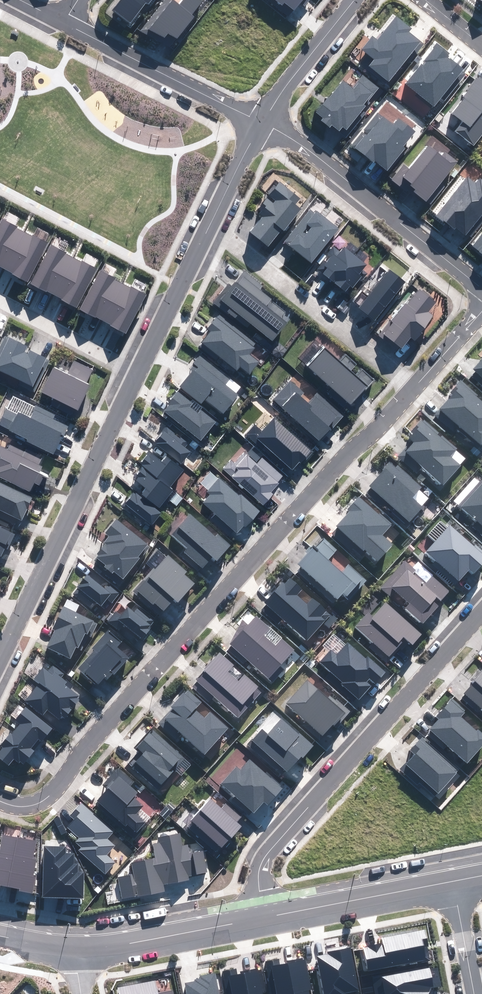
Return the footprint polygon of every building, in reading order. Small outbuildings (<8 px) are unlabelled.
[(113,10),(129,23),(146,2),(148,3),(150,0),(121,0),(113,10)] [(141,31),(160,42),(164,37),(168,33),(177,38),(195,17),(191,14),(202,1),(200,0),(184,0),(180,6),(173,0),(165,0),(141,31)] [(282,5),(284,2),(298,13),(309,0),(276,0),(282,5)] [(411,29),(397,17),(377,40),(373,37),(363,49),(375,59),(370,65),(388,81),(406,60),(409,62),(423,44),(408,32),(411,29)] [(438,45),(406,83),(434,106),(441,97),(444,100),(467,72),(447,56),(449,53),(438,45)] [(342,81),(317,112),(323,117),(321,120),(330,127),(332,125),(338,130),(342,125),(346,129),(365,106),(363,104),(378,87),(364,76),(352,90),(342,81)] [(479,76),(463,95),(466,97),(445,122),(474,145),(481,135),(481,79),(479,76)] [(364,130),(352,145),(373,161),(374,159),(387,169),(405,148),(402,146),(415,132),(399,119),(393,126),(378,114),(364,130)] [(404,165),(392,179),(409,193),(411,189),(430,204),(444,186),(440,183),(457,162),(435,144),(431,149),(429,147),(410,170),(404,165)] [(436,215),(454,230),(457,226),(470,237),(481,222),(481,215),(481,214),(481,213),(481,180),(480,178),(475,184),(467,177),(436,215)] [(300,198),(280,182),(259,208),(265,214),(251,232),(268,246),(281,228),(283,230),(300,208),(295,204),(300,198)] [(315,213),(310,210),(285,242),(311,262),(338,228),(317,211),(315,213)] [(0,220),(0,267),(4,269),(23,233),(15,229),(15,227),(0,219),(0,220)] [(23,233),(4,269),(12,273),(11,274),(26,282),(47,243),(31,235),(31,237),(23,233)] [(473,245),(481,252),(481,235),(473,245)] [(50,246),(30,284),(46,292),(46,291),(54,295),(73,259),(65,255),(65,253),(50,246)] [(366,265),(344,248),(340,253),(334,248),(328,255),(332,257),(326,264),(323,262),(317,269),(345,291),(351,284),(353,286),(361,275),(359,274),(366,265)] [(73,259),(54,295),(62,299),(61,300),(76,308),(97,269),(82,261),(81,263),(73,259)] [(390,269),(359,309),(375,320),(405,281),(390,269)] [(100,271),(80,309),(95,317),(96,316),(103,320),(122,284),(114,280),(115,279),(100,271)] [(262,286),(244,271),(232,286),(229,284),(214,302),(246,327),(250,322),(272,340),(290,317),(270,302),(272,300),(259,290),(262,286)] [(122,284),(103,320),(111,324),(111,326),(126,333),(146,294),(131,287),(130,288),(122,284)] [(406,304),(379,336),(399,352),(411,337),(413,339),(433,316),(427,311),(435,302),(420,289),(407,305),(406,304)] [(258,343),(220,313),(208,329),(211,332),(202,343),(237,370),(240,366),(250,374),(259,362),(248,354),(258,343)] [(5,336),(0,346),(0,370),(21,380),(19,384),(34,392),(50,360),(30,351),(28,355),(23,352),(26,346),(5,336)] [(323,347),(306,366),(350,405),(373,380),(362,369),(356,376),(350,371),(356,365),(346,355),(340,362),(323,347)] [(240,388),(200,356),(194,364),(197,366),(180,387),(201,403),(205,398),(223,413),(237,395),(235,394),(240,388)] [(472,369),(476,372),(472,376),(481,384),(481,358),(472,369)] [(55,368),(42,394),(78,411),(91,386),(86,383),(92,370),(74,362),(68,374),(55,368)] [(290,381),(274,399),(319,441),(342,416),(317,393),(308,404),(300,397),(303,393),(290,381)] [(461,381),(452,392),(454,394),(441,410),(481,444),(481,443),(481,402),(476,397),(477,395),(461,381)] [(215,421),(178,392),(169,403),(171,404),(165,412),(200,440),(215,421)] [(0,423),(0,426),(28,439),(27,441),(54,454),(67,426),(53,419),(55,415),(13,395),(0,423)] [(255,426),(246,435),(289,473),(300,461),(302,464),(313,452),(274,418),(262,432),(255,426)] [(413,441),(399,457),(417,472),(422,466),(443,485),(461,465),(450,456),(455,450),(422,421),(408,436),(413,441)] [(188,443),(166,426),(161,432),(163,433),(155,443),(181,463),(190,452),(185,448),(188,443)] [(30,490),(34,482),(39,484),(44,475),(38,473),(41,467),(38,466),(41,460),(9,445),(7,449),(0,446),(0,476),(30,490)] [(231,461),(223,469),(263,505),(273,494),(271,492),(278,484),(277,483),(283,476),(250,447),(234,464),(231,461)] [(151,453),(141,465),(142,466),(144,467),(170,488),(184,471),(166,457),(162,462),(151,453)] [(396,468),(390,462),(370,486),(410,521),(422,507),(411,498),(422,487),(398,466),(396,468)] [(173,490),(170,488),(144,467),(134,479),(146,488),(141,494),(159,508),(173,490)] [(210,495),(203,503),(236,533),(244,525),(246,526),(260,511),(242,495),(240,497),(219,478),(207,492),(210,495)] [(481,480),(460,505),(481,525),(481,481),(481,480)] [(0,482),(0,509),(22,519),(32,498),(0,482)] [(161,513),(135,492),(123,507),(133,514),(135,511),(152,525),(161,513)] [(391,525),(359,497),(349,509),(351,511),(337,528),(362,550),(364,548),(378,560),(392,544),(382,535),(391,525)] [(190,514),(172,534),(187,548),(185,551),(203,568),(213,557),(217,560),(230,545),(218,534),(215,537),(190,514)] [(147,544),(116,519),(105,533),(111,537),(96,556),(106,564),(104,566),(112,572),(114,571),(123,578),(139,559),(137,557),(147,544)] [(450,525),(448,528),(441,522),(429,534),(436,540),(427,551),(459,580),(469,568),(474,573),(481,563),(481,551),(476,545),(474,547),(450,525)] [(0,526),(0,556),(1,556),(5,548),(8,549),(15,533),(0,526)] [(337,549),(323,537),(299,564),(302,566),(297,571),(333,603),(342,593),(349,599),(366,580),(348,565),(341,572),(327,560),(337,549)] [(167,554),(133,591),(150,607),(155,602),(164,610),(174,598),(178,602),(194,584),(184,575),(187,572),(167,554)] [(405,562),(381,588),(399,604),(405,598),(410,602),(404,609),(422,624),(438,606),(437,605),(449,591),(432,576),(427,583),(414,571),(415,571),(405,562)] [(87,575),(73,593),(91,608),(96,602),(106,610),(119,594),(108,585),(104,589),(87,575)] [(302,589),(290,579),(285,585),(282,583),(265,603),(307,640),(322,622),(329,628),(336,619),(313,599),(308,605),(296,595),(302,589)] [(421,634),(387,603),(373,618),(368,614),(357,627),(373,641),(369,647),(386,662),(407,639),(412,644),(421,634)] [(116,613),(109,621),(138,644),(150,630),(147,627),(153,620),(135,605),(131,610),(127,607),(120,616),(116,613)] [(55,630),(47,647),(70,657),(75,647),(82,651),(89,636),(91,636),(97,622),(63,606),(53,629),(55,630)] [(301,655),(256,616),(248,625),(243,620),(229,645),(272,682),(279,675),(281,677),(301,655)] [(95,650),(79,668),(97,684),(105,676),(109,679),(128,657),(117,647),(121,642),(109,631),(93,648),(95,650)] [(330,650),(320,662),(343,682),(342,684),(359,699),(374,682),(376,683),(385,673),(368,657),(365,659),(348,644),(337,656),(330,650)] [(263,690),(220,653),(191,686),(209,701),(214,696),(239,718),(263,690)] [(47,672),(43,668),(33,680),(39,685),(26,701),(43,715),(47,710),(58,718),(62,714),(65,717),(71,709),(68,707),(69,705),(73,708),(78,700),(76,698),(78,696),(64,685),(67,682),(61,677),(63,674),(52,666),(47,672)] [(472,681),(474,683),(465,694),(481,709),(481,670),(472,681)] [(333,703),(307,680),(287,703),(307,721),(304,725),(321,741),(334,726),(336,727),(350,712),(336,699),(333,703)] [(201,702),(187,689),(172,706),(173,707),(159,723),(177,739),(181,733),(205,754),(228,727),(210,712),(205,718),(195,710),(201,702)] [(452,698),(436,716),(439,719),(430,729),(467,762),(481,746),(481,734),(477,730),(476,731),(460,717),(465,710),(452,698)] [(25,707),(16,719),(20,723),(12,734),(11,734),(2,746),(3,747),(0,751),(0,758),(9,764),(14,758),(23,765),(34,751),(31,748),(38,739),(43,742),(53,729),(25,707)] [(262,728),(247,744),(283,776),(301,756),(303,757),(313,746),(283,718),(268,734),(262,728)] [(184,758),(153,730),(138,747),(144,753),(136,762),(161,784),(184,758)] [(459,770),(423,737),(411,751),(415,754),(401,770),(417,784),(419,782),(435,796),(459,770)] [(236,767),(221,783),(253,812),(264,801),(268,804),(282,788),(250,760),(241,770),(236,767)] [(133,782),(118,768),(104,785),(108,789),(95,804),(132,837),(145,822),(136,814),(143,806),(133,797),(137,793),(129,786),(133,782)] [(211,800),(188,826),(217,852),(241,826),(236,822),(241,817),(227,804),(221,810),(211,800)] [(114,831),(82,803),(71,815),(75,819),(68,827),(80,837),(76,842),(82,847),(79,851),(105,874),(115,862),(107,855),(115,846),(106,839),(114,831)] [(118,878),(122,898),(138,895),(138,896),(164,891),(162,884),(189,879),(188,876),(207,872),(203,852),(190,854),(188,845),(182,846),(180,833),(158,838),(159,843),(152,845),(155,859),(132,863),(134,875),(118,878)] [(0,887),(0,884),(20,888),(19,891),(32,893),(36,877),(32,877),(36,860),(32,859),(36,842),(2,835),(0,847),(0,887)] [(45,846),(43,897),(83,898),(84,873),(78,873),(78,865),(74,865),(74,854),(65,854),(65,847),(45,846)] [(384,944),(362,948),(366,972),(427,961),(424,947),(427,946),(424,931),(383,938),(384,944)] [(318,957),(325,993),(359,993),(350,945),(328,950),(329,955),(318,957)] [(271,961),(277,993),(309,993),(308,990),(311,990),(305,958),(288,961),(289,963),(279,965),(278,960),(271,961)] [(223,972),(227,993),(262,993),(266,992),(261,968),(241,972),(241,974),(237,975),(236,969),(223,972)] [(383,977),(386,993),(428,993),(431,987),(433,987),(430,968),(383,977)] [(215,973),(195,977),(196,982),(186,984),(188,993),(219,993),(215,973)] [(118,987),(119,993),(173,993),(172,991),(158,993),(155,980),(118,987)]
